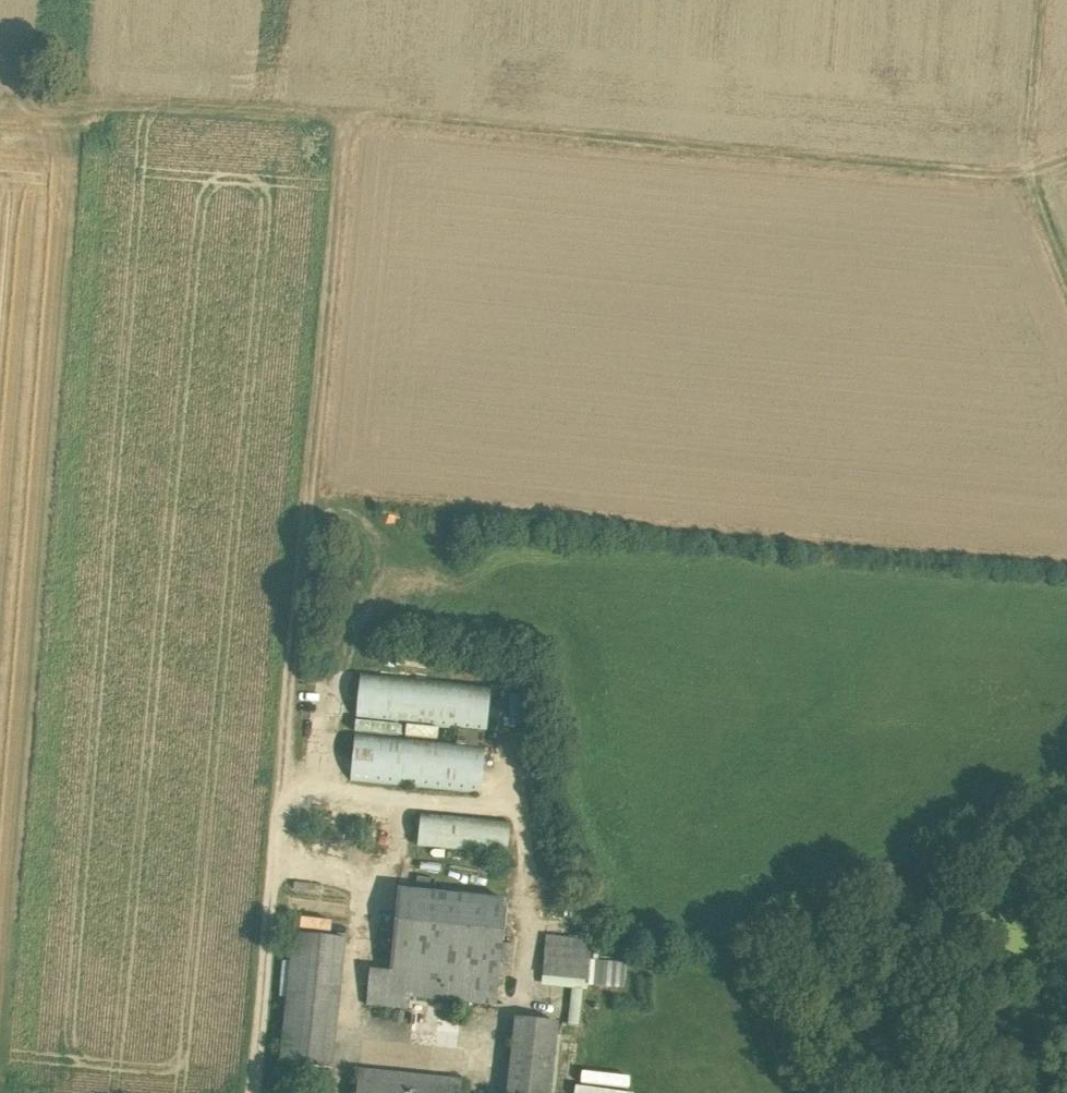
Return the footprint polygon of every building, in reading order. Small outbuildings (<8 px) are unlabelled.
[(491,686),(360,672),(356,720),(486,733),(491,686)] [(485,746),(354,733),(350,781),(480,794),(485,746)] [(510,822),(421,814),(417,847),(506,855),(510,822)] [(506,903),(398,891),(389,973),(369,971),(366,1004),(408,1008),(410,996),(496,1005),(506,903)] [(345,940),(295,935),(281,1065),(331,1070),(345,940)] [(588,957),(546,953),(544,975),(586,980),(588,957)] [(516,1019),(508,1092),(548,1092),(556,1024),(516,1019)] [(378,1076),(378,1075),(359,1073),(357,1092),(460,1092),(461,1084),(378,1076)]
